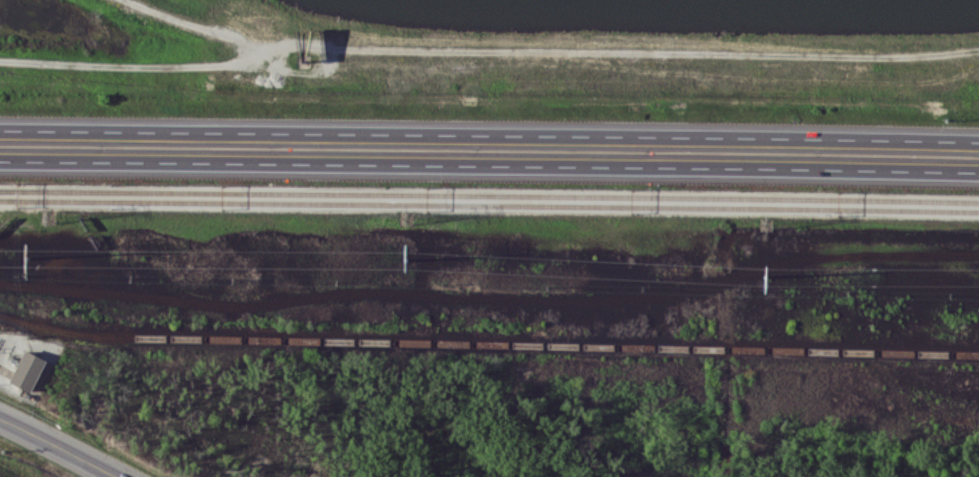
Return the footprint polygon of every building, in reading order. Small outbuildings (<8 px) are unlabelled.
[(32,391),(45,358),(23,349),(10,382),(32,391)]
